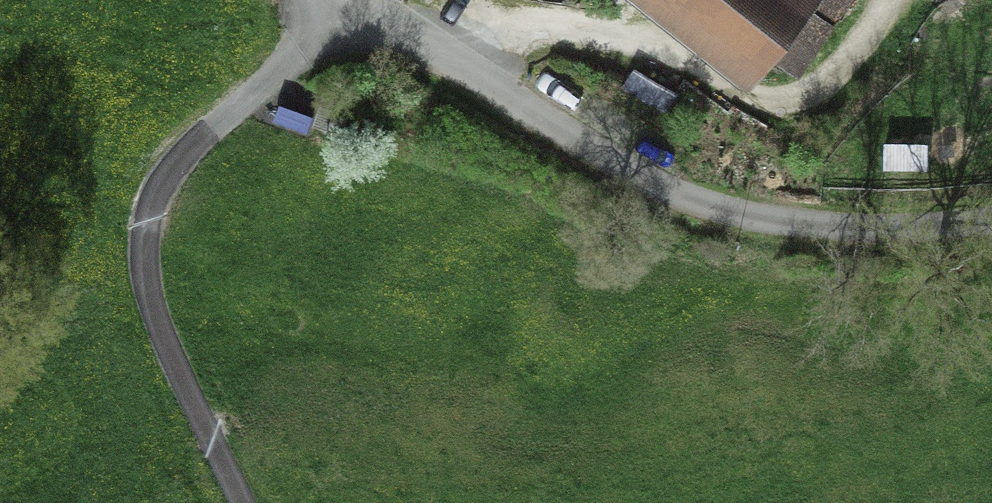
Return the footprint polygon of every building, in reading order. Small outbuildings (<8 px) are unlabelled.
[(752,83),(802,9),(826,28),(846,0),(644,0),(752,83)]
